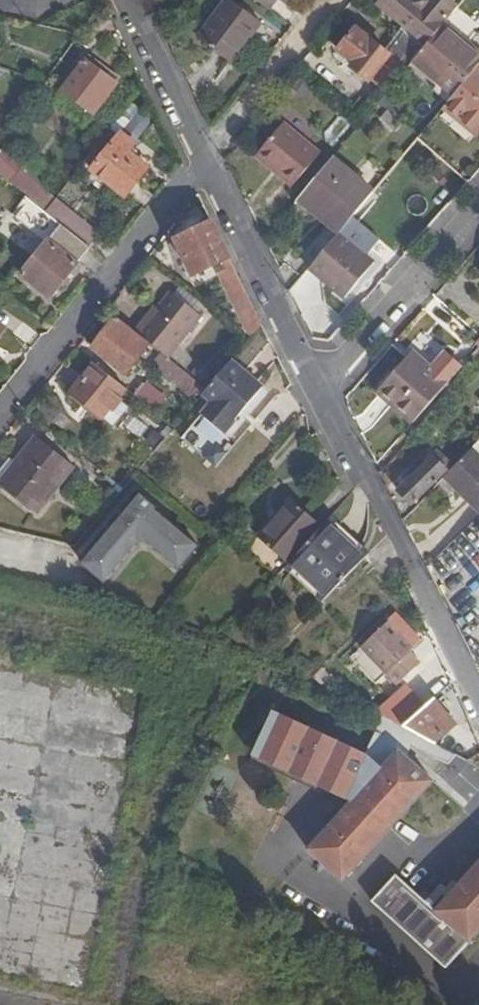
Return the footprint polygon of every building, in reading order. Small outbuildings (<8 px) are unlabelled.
[(232,65),(262,24),(230,0),(229,0),(199,40),(232,65)] [(272,11),(280,1),(285,5),(289,0),(256,0),(272,11)] [(442,27),(458,8),(449,0),(426,0),(418,0),(383,0),(376,7),(407,32),(425,47),(442,27)] [(345,19),(328,41),(340,50),(357,29),(345,19)] [(476,69),(478,66),(478,58),(442,27),(425,47),(416,59),(446,86),(456,93),(476,69)] [(391,57),(390,55),(357,29),(340,50),(335,56),(371,83),(391,57)] [(425,47),(407,32),(390,55),(391,57),(406,69),(410,65),(416,59),(425,47)] [(441,90),(446,86),(416,59),(410,65),(441,90)] [(85,61),(52,103),(83,128),(115,85),(85,61)] [(445,107),(477,132),(478,130),(478,71),(476,69),(456,93),(445,107)] [(379,103),(398,119),(407,107),(389,91),(379,103)] [(122,127),(129,139),(150,126),(143,115),(122,127)] [(257,156),(293,187),(323,153),(286,121),(257,156)] [(132,145),(112,128),(84,166),(90,171),(89,173),(123,199),(147,170),(127,152),(132,145)] [(334,158),(301,197),(341,230),(372,192),(334,158)] [(46,214),(53,204),(27,184),(29,181),(15,168),(13,169),(0,159),(0,178),(29,201),(46,214)] [(46,214),(29,201),(17,217),(48,242),(20,277),(49,300),(87,254),(90,249),(61,226),(46,214)] [(61,226),(90,249),(99,237),(55,201),(53,204),(46,214),(61,226)] [(250,336),(260,325),(229,259),(213,224),(175,241),(193,277),(222,265),(224,270),(220,272),(250,336)] [(338,233),(308,270),(345,300),(375,265),(338,233)] [(183,283),(173,295),(196,314),(207,301),(183,283)] [(150,345),(162,354),(168,358),(200,317),(196,314),(173,295),(171,293),(159,309),(149,322),(145,320),(135,332),(150,345)] [(149,322),(159,309),(156,307),(145,320),(149,322)] [(135,332),(117,318),(92,350),(125,377),(150,345),(135,332)] [(379,392),(413,424),(449,385),(414,353),(379,392)] [(202,395),(206,390),(168,358),(162,354),(152,365),(196,402),(202,395)] [(260,387),(229,361),(206,390),(202,395),(211,403),(201,415),(214,426),(224,413),(232,421),(260,387)] [(126,389),(95,365),(72,393),(114,428),(130,408),(118,398),(126,389)] [(200,365),(192,375),(204,384),(212,375),(200,365)] [(135,395),(154,412),(163,400),(144,384),(135,395)] [(222,433),(232,421),(224,413),(214,426),(222,433)] [(38,437),(21,457),(26,461),(5,488),(37,514),(75,468),(38,437)] [(472,451),(454,469),(446,478),(478,511),(478,458),(472,451)] [(26,461),(21,457),(0,484),(5,488),(26,461)] [(434,459),(399,492),(412,505),(447,472),(434,459)] [(142,493),(83,563),(106,582),(139,543),(148,542),(180,569),(200,545),(156,508),(158,507),(142,493)] [(289,567),(291,565),(322,529),(291,501),(258,538),(289,567)] [(291,565),(327,598),(364,560),(325,526),(322,529),(291,565)] [(392,620),(365,646),(399,681),(421,659),(412,650),(417,645),(392,620)] [(433,701),(405,728),(410,731),(423,738),(435,745),(456,725),(433,701)] [(421,744),(423,738),(410,731),(407,737),(421,744)] [(430,782),(398,754),(312,850),(344,880),(430,782)] [(469,763),(478,771),(478,756),(469,763)] [(438,910),(399,876),(374,901),(448,966),(478,932),(478,866),(438,910)]
